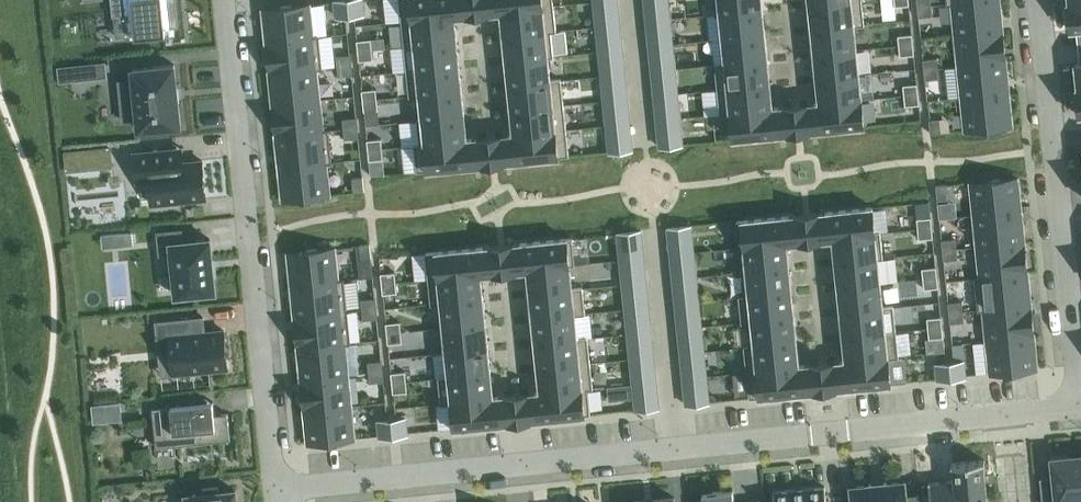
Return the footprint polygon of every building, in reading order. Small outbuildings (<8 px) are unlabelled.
[(112,16),(114,16),(134,13),(136,35),(137,36),(164,33),(164,28),(179,26),(177,0),(111,0),(112,16)] [(344,0),(334,1),(335,15),(346,14),(344,0)] [(354,13),(364,12),(363,0),(353,0),(354,13)] [(401,21),(459,15),(457,0),(399,0),(401,21)] [(496,11),(553,5),(553,0),(495,0),(496,11)] [(715,14),(762,9),(761,0),(713,0),(715,14)] [(809,4),(812,29),(864,24),(862,0),(849,0),(809,4)] [(946,3),(946,5),(951,4),(955,34),(1003,29),(1000,0),(978,0),(946,3)] [(1068,4),(1070,30),(1080,29),(1080,2),(1068,4)] [(310,4),(262,9),(266,41),(319,36),(319,35),(313,35),(310,4)] [(553,5),(496,11),(496,12),(501,12),(503,35),(556,30),(553,5)] [(931,5),(917,6),(918,17),(932,15),(931,5)] [(762,9),(715,14),(715,15),(720,14),(723,38),(765,34),(762,9)] [(459,15),(401,21),(404,46),(456,40),(454,16),(459,16),(459,15)] [(618,15),(595,17),(595,26),(619,24),(618,15)] [(596,35),(620,33),(619,24),(595,26),(596,35)] [(864,24),(812,29),(814,54),(856,50),(854,26),(864,25),(864,24)] [(1003,29),(955,34),(958,66),(1006,61),(1003,29)] [(556,30),(503,35),(506,60),(553,55),(551,32),(556,31),(556,30)] [(912,33),(898,35),(899,45),(913,44),(912,33)] [(648,35),(647,35),(649,46),(663,44),(662,34),(648,35)] [(725,62),(715,63),(715,64),(767,59),(765,34),(723,38),(725,62)] [(319,36),(266,41),(268,66),(269,73),(322,67),(319,36)] [(357,40),(358,49),(372,48),(371,39),(357,40)] [(456,40),(404,46),(406,71),(459,65),(456,40)] [(663,44),(649,46),(650,56),(651,56),(664,54),(663,44)] [(913,44),(899,45),(900,55),(914,54),(913,44)] [(358,49),(359,60),(373,59),(372,48),(358,49)] [(856,50),(814,54),(817,79),(859,74),(856,50)] [(350,54),(336,56),(337,66),(351,64),(350,54)] [(553,55),(506,60),(509,85),(561,80),(561,79),(550,80),(548,57),(553,57),(553,55)] [(923,59),(924,69),(938,68),(937,57),(923,59)] [(767,59),(715,64),(717,89),(770,84),(767,59)] [(106,61),(76,65),(78,80),(107,77),(106,61)] [(1006,61),(958,66),(961,97),(1009,92),(1006,61)] [(133,78),(117,80),(122,121),(137,119),(138,129),(180,125),(174,64),(132,68),(133,78)] [(351,64),(337,66),(338,76),(352,74),(351,64)] [(459,65),(406,71),(409,95),(461,90),(459,65)] [(624,73),(624,65),(600,68),(601,76),(624,73)] [(322,67),(269,73),(272,104),(320,99),(317,69),(322,68),(322,67)] [(938,68),(924,69),(925,79),(939,78),(938,68)] [(624,73),(601,76),(602,85),(625,83),(624,73)] [(819,102),(814,103),(814,104),(861,99),(859,74),(817,79),(819,102)] [(561,80),(509,85),(511,110),(563,105),(561,80)] [(917,83),(903,85),(904,95),(918,94),(917,83)] [(654,85),(653,85),(654,95),(668,94),(667,84),(654,85)] [(770,84),(717,89),(720,114),(778,108),(777,107),(772,107),(770,84)] [(363,99),(377,98),(376,88),(362,89),(363,99)] [(461,90),(409,95),(409,96),(419,95),(422,118),(417,118),(417,120),(464,115),(461,90)] [(1009,92),(961,97),(964,130),(1012,125),(1009,92)] [(668,94),(654,95),(655,106),(656,106),(669,104),(668,94)] [(918,94),(904,95),(905,105),(919,104),(918,94)] [(378,108),(377,98),(363,99),(364,110),(378,108)] [(320,99),(272,104),(275,136),(329,130),(328,129),(323,129),(320,99)] [(861,99),(814,104),(817,130),(864,125),(861,99)] [(514,134),(508,134),(509,135),(566,130),(563,105),(511,110),(514,134)] [(778,108),(720,114),(720,115),(730,114),(733,139),(780,134),(778,108)] [(630,123),(629,114),(605,116),(606,126),(630,123)] [(419,143),(414,144),(414,145),(466,140),(464,115),(417,120),(419,143)] [(356,117),(342,118),(343,129),(357,127),(356,117)] [(929,119),(930,133),(941,132),(939,118),(929,119)] [(630,123),(606,126),(607,136),(631,133),(630,123)] [(357,127),(343,129),(344,139),(358,137),(357,127)] [(329,130),(275,136),(278,167),(332,162),(329,130)] [(566,130),(509,135),(511,161),(569,156),(566,130)] [(659,134),(658,134),(659,145),(660,145),(673,143),(672,132),(659,134)] [(367,139),(368,149),(382,148),(381,138),(367,139)] [(466,140),(414,145),(417,171),(474,165),(472,139),(466,140)] [(176,147),(134,152),(137,181),(149,180),(151,204),(206,198),(202,160),(183,162),(181,148),(181,147),(180,147),(176,147)] [(383,158),(382,148),(368,149),(369,160),(383,158)] [(83,150),(66,152),(68,170),(85,168),(83,150)] [(332,162),(278,167),(279,173),(282,200),(330,195),(327,163),(332,163),(332,162)] [(363,177),(352,178),(353,192),(364,191),(363,177)] [(1018,177),(970,182),(973,215),(1021,210),(1018,177)] [(946,185),(936,186),(936,193),(937,200),(948,199),(947,192),(946,185)] [(872,207),(825,212),(828,238),(880,232),(880,231),(875,232),(872,207)] [(1021,210),(973,215),(976,246),(1024,241),(1021,210)] [(789,215),(736,221),(739,247),(791,241),(789,215)] [(931,217),(917,218),(918,229),(932,227),(931,217)] [(932,227),(918,229),(919,239),(933,237),(932,227)] [(182,228),(156,231),(159,255),(172,254),(176,295),(215,291),(213,271),(215,271),(215,269),(213,269),(212,260),(214,260),(214,259),(214,258),(212,258),(210,238),(184,241),(182,228)] [(668,229),(667,230),(669,241),(669,240),(683,239),(681,228),(668,229)] [(132,231),(124,232),(126,245),(133,244),(132,231)] [(640,232),(627,234),(628,245),(641,243),(642,243),(641,232),(640,232)] [(880,232),(828,238),(828,239),(833,238),(836,262),(883,257),(880,232)] [(572,238),(519,243),(522,269),(575,264),(572,238)] [(955,238),(941,239),(942,250),(956,248),(955,238)] [(791,241),(739,247),(741,272),(789,267),(786,243),(791,243),(791,241)] [(980,276),(974,277),(974,278),(1028,273),(1024,241),(976,246),(980,276)] [(370,244),(359,245),(360,259),(371,258),(370,244)] [(335,247),(287,252),(291,285),(344,279),(344,278),(339,279),(335,247)] [(483,247),(425,253),(428,279),(485,273),(483,247)] [(956,248),(942,250),(943,260),(944,260),(958,259),(956,248)] [(883,257),(836,262),(838,287),(880,283),(877,259),(883,258),(883,257)] [(575,264),(522,269),(522,270),(527,270),(530,293),(582,288),(582,287),(572,288),(570,265),(575,265),(575,264)] [(672,268),(671,269),(672,279),(687,277),(685,267),(672,268)] [(744,295),(739,296),(739,297),(791,292),(791,291),(789,267),(741,272),(744,295)] [(936,267),(922,268),(923,278),(937,277),(936,267)] [(644,271),(631,273),(632,283),(646,281),(645,271),(644,271)] [(395,272),(381,273),(382,283),(396,282),(395,272)] [(485,273),(428,279),(430,304),(483,298),(480,274),(486,274),(485,273)] [(1028,273),(974,278),(978,310),(1031,304),(1028,273)] [(687,277),(672,279),(674,289),(688,288),(687,277)] [(937,277),(923,278),(924,289),(938,287),(937,277)] [(344,279),(291,285),(294,316),(347,311),(346,295),(344,279)] [(646,281),(632,283),(633,293),(646,292),(647,292),(646,281)] [(396,282),(382,283),(383,294),(397,292),(396,282)] [(880,283),(838,287),(841,312),(893,306),(893,305),(882,306),(880,283)] [(582,288),(530,293),(533,318),(585,313),(582,288)] [(791,292),(739,297),(741,322),(794,317),(791,292)] [(375,297),(361,299),(362,309),(376,308),(375,297)] [(483,298),(430,304),(430,305),(441,304),(443,327),(485,323),(483,298)] [(948,302),(949,313),(963,311),(962,301),(948,302)] [(1031,304),(978,310),(978,311),(983,310),(986,340),(1034,336),(1031,304)] [(893,306),(841,312),(843,337),(896,331),(893,306)] [(376,308),(362,309),(363,320),(377,318),(376,308)] [(347,311),(294,316),(297,348),(351,342),(349,326),(347,311)] [(963,311),(949,313),(950,323),(964,321),(963,311)] [(585,313),(533,318),(535,343),(588,338),(587,336),(577,337),(575,315),(585,314),(585,313)] [(203,316),(156,321),(159,351),(171,350),(173,373),(227,368),(224,330),(205,332),(203,316)] [(941,316),(927,318),(928,328),(942,326),(941,316)] [(677,318),(676,318),(678,329),(692,327),(691,317),(677,318)] [(794,317),(741,322),(741,323),(746,323),(749,345),(744,346),(744,347),(796,341),(794,318),(794,317)] [(400,321),(386,323),(387,333),(401,332),(400,321)] [(649,321),(636,322),(637,333),(651,331),(650,321),(649,321)] [(485,323),(443,327),(445,340),(446,352),(488,348),(485,323)] [(942,326),(928,328),(929,338),(943,337),(942,326)] [(692,327),(678,329),(679,339),(693,338),(692,327)] [(651,331),(637,333),(638,343),(651,342),(652,341),(651,331)] [(846,360),(840,361),(841,362),(898,356),(896,331),(843,337),(846,360)] [(401,332),(387,333),(388,344),(402,342),(401,332)] [(1034,336),(986,340),(989,373),(1037,368),(1034,336)] [(588,338),(535,343),(538,368),(590,363),(589,350),(588,338)] [(796,341),(744,347),(746,372),(804,366),(804,364),(799,365),(796,341)] [(351,342),(297,348),(300,379),(348,374),(345,344),(351,343),(351,342)] [(448,376),(438,377),(438,378),(491,373),(488,348),(446,352),(448,376)] [(898,356),(841,362),(843,388),(890,383),(888,358),(898,357),(898,356)] [(382,360),(367,362),(368,372),(383,371),(382,360)] [(964,361),(954,363),(955,377),(966,376),(964,361)] [(540,391),(535,392),(535,393),(593,387),(592,375),(590,363),(538,368),(540,391)] [(946,363),(935,364),(937,378),(947,377),(946,363)] [(804,366),(746,372),(749,398),(807,392),(804,366)] [(682,368),(683,378),(697,377),(696,367),(682,368)] [(383,371),(368,372),(370,382),(384,381),(383,371)] [(405,371),(391,373),(392,383),(406,381),(405,371)] [(654,371),(641,372),(642,382),(656,381),(655,371),(654,371)] [(491,373),(438,378),(441,403),(498,397),(498,396),(493,396),(491,373)] [(348,374),(300,379),(304,410),(352,406),(348,374)] [(697,377),(683,378),(684,389),(685,389),(698,387),(697,377)] [(406,381),(392,383),(393,393),(407,392),(406,381)] [(656,381),(642,382),(643,393),(657,391),(656,381)] [(593,387),(535,393),(538,419),(590,414),(587,389),(593,389),(593,387)] [(498,397),(441,403),(441,404),(451,403),(454,428),(501,423),(498,397)] [(207,402),(152,408),(156,447),(230,439),(228,413),(214,414),(213,403),(213,401),(211,402),(207,402)] [(352,406),(304,410),(307,443),(355,438),(352,406)] [(406,419),(396,420),(397,434),(408,433),(406,419)] [(387,421),(377,422),(378,436),(389,435),(387,421)] [(1040,478),(1043,501),(1080,501),(1080,453),(1070,454),(1051,456),(1053,477),(1040,478)] [(929,483),(931,501),(987,501),(983,459),(952,462),(954,480),(929,483)] [(852,485),(853,501),(906,501),(905,495),(904,480),(852,485)] [(773,492),(774,501),(826,501),(825,486),(773,492)] [(235,490),(218,492),(218,487),(203,489),(203,493),(176,496),(177,501),(236,501),(235,490)] [(702,492),(703,501),(734,501),(733,489),(702,492)]
